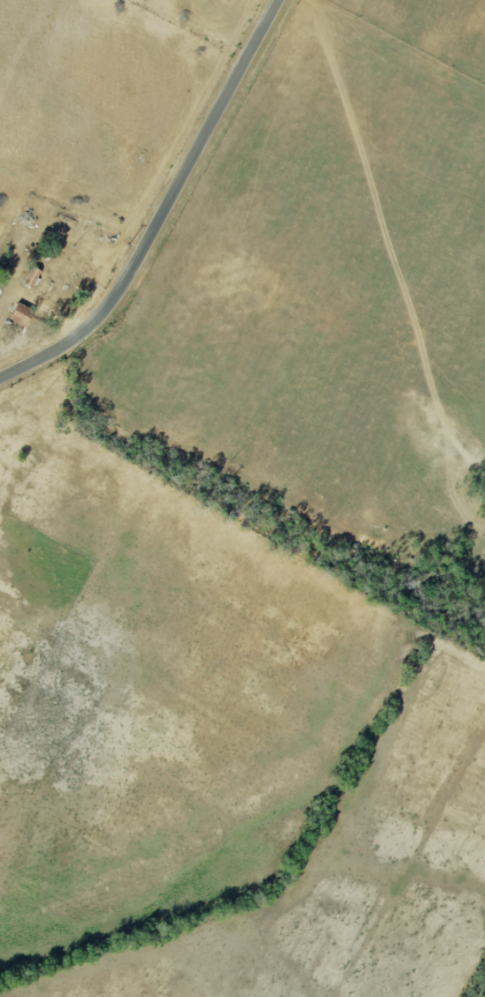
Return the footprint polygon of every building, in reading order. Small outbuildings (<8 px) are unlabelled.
[(24,283),(32,287),(42,270),(34,265),(24,283)] [(11,318),(28,326),(35,309),(18,302),(11,318)]
